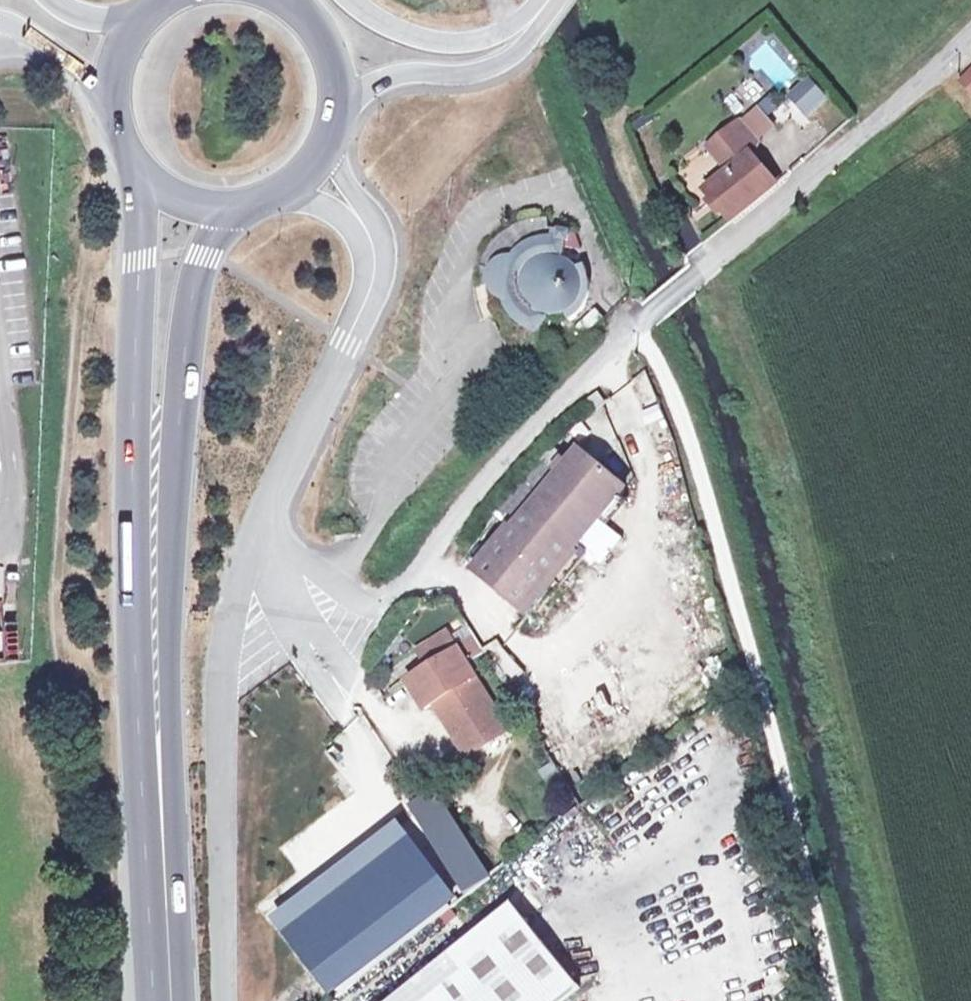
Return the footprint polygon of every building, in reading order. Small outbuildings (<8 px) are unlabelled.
[(958,87),(970,102),(970,75),(958,87)] [(805,77),(784,96),(801,115),(822,95),(805,77)] [(753,106),(742,115),(746,120),(741,124),(754,140),(770,126),(753,106)] [(742,155),(746,160),(754,140),(741,124),(746,120),(742,115),(704,147),(725,170),(742,155)] [(769,187),(746,160),(742,155),(725,170),(703,190),(730,222),(769,187)] [(491,287),(486,287),(488,275),(492,277),(502,262),(506,264),(507,263),(509,260),(511,258),(513,255),(516,253),(518,250),(521,248),(524,247),(527,245),(530,244),(533,242),(537,241),(540,241),(545,240),(543,232),(541,223),(537,223),(528,225),(518,228),(510,232),(500,238),(495,244),(489,252),(486,255),(483,259),(481,265),(478,272),(476,279),(475,287),(475,291),(483,290),(491,289),(491,287)] [(581,268),(578,264),(572,270),(569,267),(565,264),(562,263),(559,261),(561,243),(564,244),(565,234),(554,232),(553,240),(551,240),(547,240),(545,240),(540,241),(537,241),(533,242),(530,244),(527,245),(524,247),(521,248),(518,250),(516,253),(513,255),(511,258),(509,260),(507,263),(506,264),(502,262),(492,277),(488,275),(486,287),(491,287),(491,289),(493,296),(497,304),(501,303),(503,310),(506,316),(510,321),(513,325),(520,331),(526,334),(533,337),(535,337),(547,320),(562,318),(566,325),(574,321),(578,317),(581,313),(584,309),(586,304),(588,299),(589,293),(589,288),(588,283),(587,277),(584,273),(581,268)] [(549,232),(543,232),(545,240),(547,240),(551,240),(553,240),(554,232),(549,232)] [(595,397),(586,408),(594,415),(603,404),(595,397)] [(553,483),(537,470),(508,502),(494,519),(511,533),(476,576),(535,623),(588,557),(585,554),(635,492),(581,449),(570,463),(553,483)] [(553,483),(570,463),(557,452),(539,468),(537,470),(553,483)] [(463,676),(449,655),(438,636),(411,653),(421,671),(400,684),(415,709),(427,702),(461,757),(498,734),(463,676)] [(513,683),(525,671),(497,643),(485,655),(513,683)] [(461,648),(449,655),(463,676),(474,669),(461,648)] [(429,796),(408,809),(464,896),(484,880),(429,796)] [(336,998),(367,973),(316,909),(396,846),(389,839),(279,926),(336,998)] [(316,909),(367,973),(446,910),(396,846),(316,909)] [(577,993),(509,907),(394,1000),(567,1000),(577,993)]
